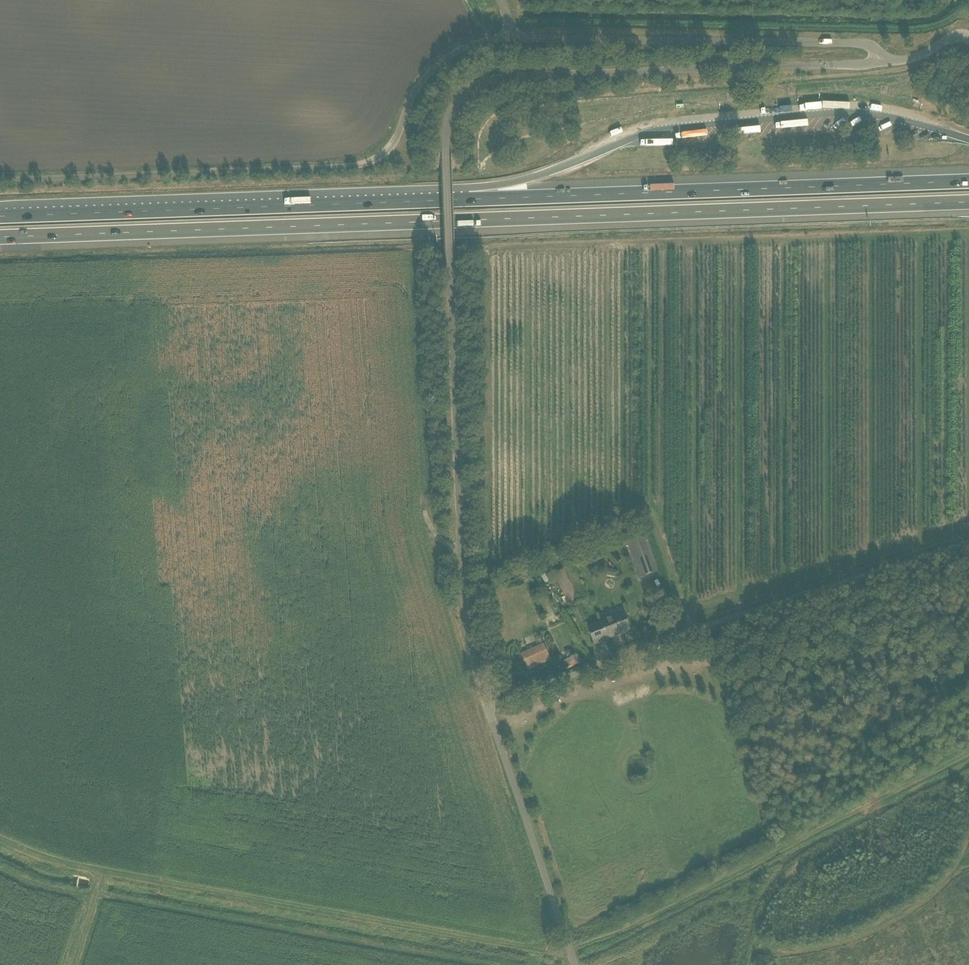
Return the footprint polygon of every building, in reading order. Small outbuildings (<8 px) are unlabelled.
[(640,579),(659,572),(645,534),(626,541),(640,579)] [(590,598),(571,565),(553,575),(572,608),(590,598)] [(608,569),(607,576),(617,577),(617,570),(608,569)] [(595,644),(631,630),(625,614),(589,628),(595,644)] [(653,618),(648,625),(652,628),(657,622),(653,618)] [(551,661),(544,644),(523,654),(530,671),(551,661)] [(572,667),(581,663),(576,653),(567,657),(572,667)]
